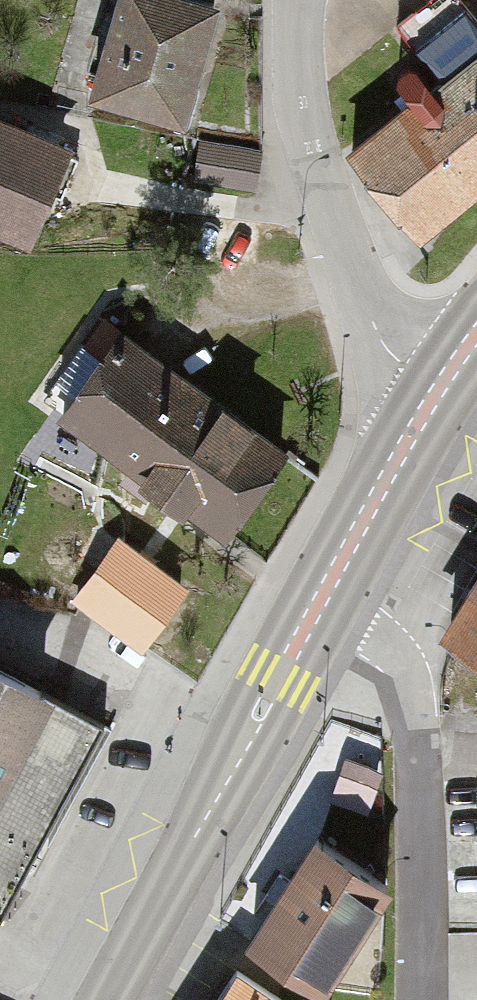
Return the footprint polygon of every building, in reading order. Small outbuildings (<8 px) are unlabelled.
[(97,104),(181,129),(214,17),(156,0),(128,0),(97,104)] [(439,240),(476,205),(476,0),(391,0),(382,8),(448,84),(365,158),(439,240)] [(27,245),(65,156),(0,128),(0,234),(27,245)] [(134,340),(74,422),(260,557),(320,475),(134,340)] [(122,550),(83,610),(158,659),(198,598),(122,550)] [(457,638),(476,651),(476,608),(457,638)] [(57,704),(0,674),(0,810),(57,704)] [(323,842),(260,946),(332,989),(395,886),(323,842)]
